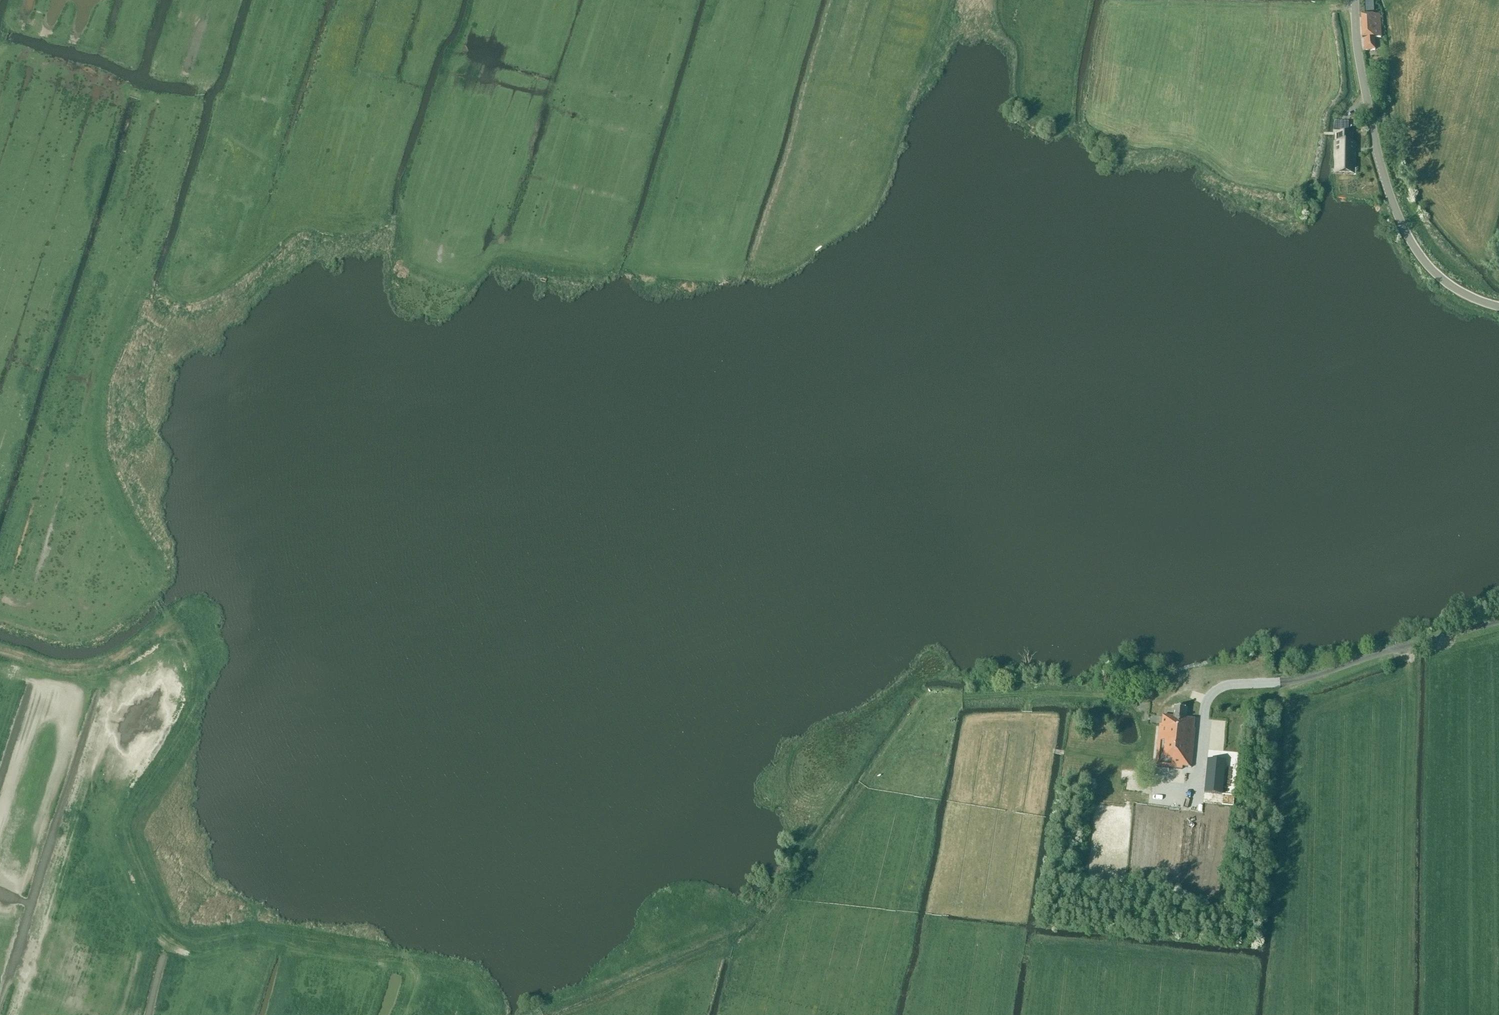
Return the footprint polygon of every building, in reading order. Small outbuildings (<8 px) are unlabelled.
[(1362,38),(1364,38),(1365,50),(1375,50),(1374,38),(1381,38),(1379,16),(1361,16),(1362,38)] [(1351,134),(1337,134),(1337,143),(1336,143),(1336,169),(1353,169),(1354,157),(1354,143),(1351,143),(1351,134)] [(1182,766),(1191,767),(1194,727),(1193,727),(1194,718),(1184,717),(1184,708),(1173,707),(1173,716),(1161,715),(1160,725),(1159,725),(1155,766),(1182,768),(1182,766)] [(1224,760),(1206,758),(1203,791),(1221,793),(1224,760)] [(1122,760),(1122,768),(1142,768),(1142,760),(1122,760)]
